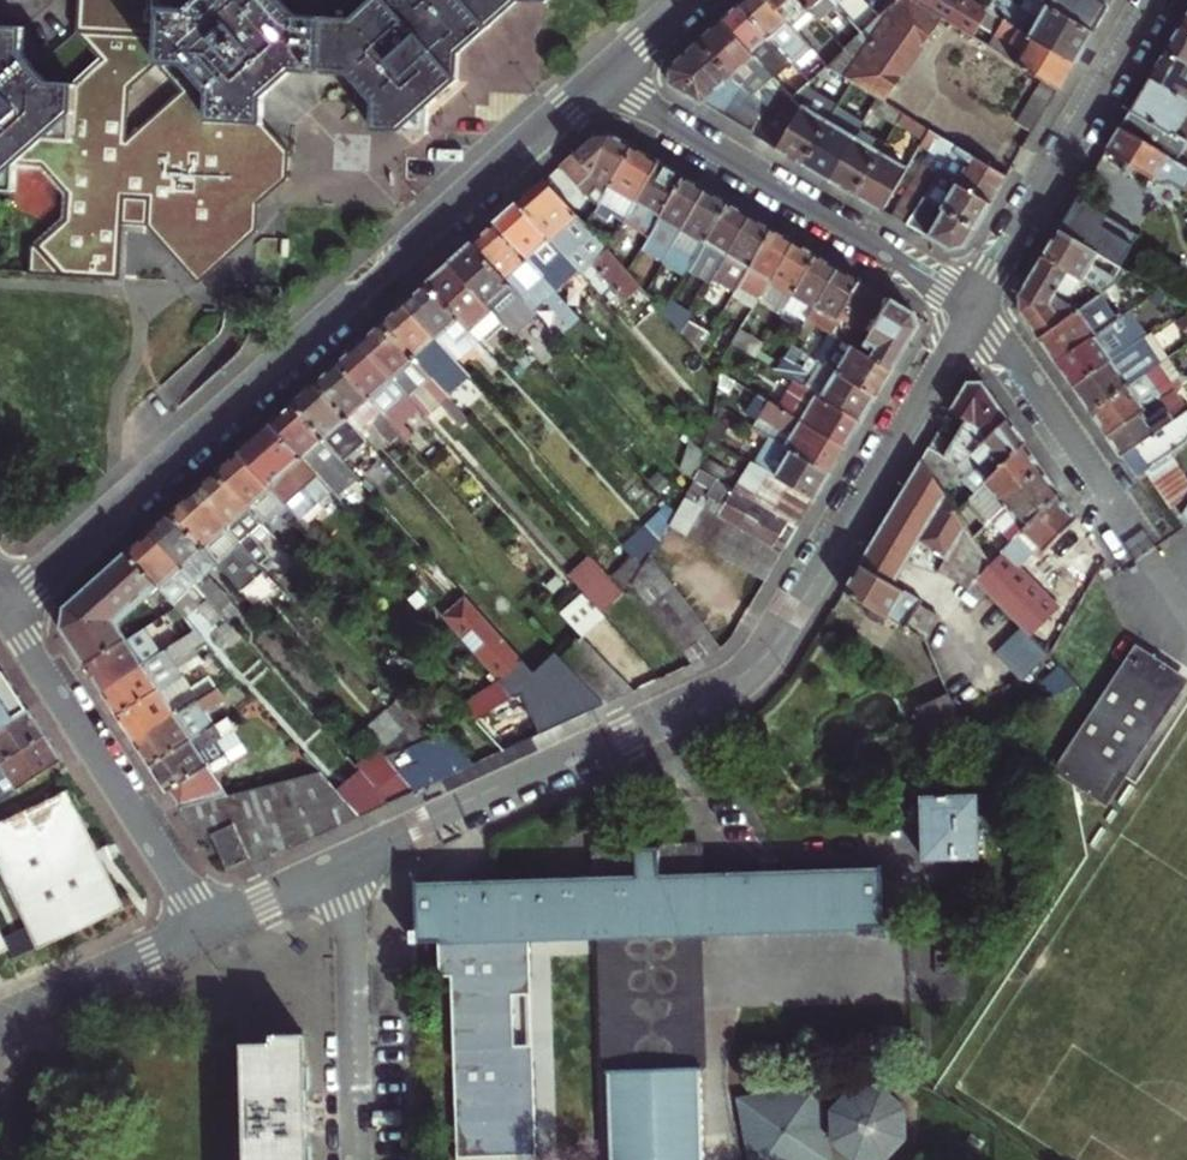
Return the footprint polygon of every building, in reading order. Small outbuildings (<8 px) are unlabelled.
[(18,164),(44,165),(68,193),(67,221),(47,238),(39,246),(40,248),(65,275),(102,278),(121,279),(125,198),(140,198),(150,199),(149,227),(202,283),(233,253),(258,230),(259,206),(288,181),(290,150),(264,122),(265,103),(265,95),(295,71),(325,72),(349,74),(373,100),(373,130),(403,132),(429,133),(431,107),(447,91),(460,80),(448,65),(521,0),(403,0),(395,7),(388,0),(375,0),(353,20),(324,18),(297,16),(298,0),(79,0),(77,31),(102,60),(75,84),(73,114),(18,164)] [(741,6),(792,63),(800,72),(810,83),(812,81),(815,78),(809,72),(822,60),(819,56),(796,31),(768,0),(747,0),(741,6)] [(796,31),(814,15),(800,0),(768,0),(796,31)] [(814,15),(819,22),(838,6),(837,5),(833,0),(800,0),(814,15)] [(828,66),(826,68),(878,100),(885,104),(911,66),(943,19),(910,0),(901,0),(898,2),(880,18),(862,33),(844,50),(828,66)] [(943,19),(971,37),(977,27),(987,11),(969,0),(910,0),(943,19)] [(1094,33),(1039,0),(1027,0),(1022,8),(1008,0),(993,0),(987,11),(1005,21),(1075,64),(1089,41),(1094,33)] [(1109,7),(1098,0),(1039,0),(1094,33),(1105,14),(1109,7)] [(733,12),(722,22),(774,79),(792,63),(741,6),(733,12)] [(1070,71),(1075,64),(1005,21),(987,11),(977,27),(995,37),(989,47),(1043,80),(1060,90),(1070,71)] [(713,30),(700,42),(741,88),(755,98),(770,109),(782,88),(774,79),(722,22),(713,30)] [(16,192),(18,164),(73,114),(75,84),(48,82),(24,54),(25,28),(0,26),(0,191),(16,192)] [(1183,26),(1176,38),(1167,53),(1186,65),(1186,28),(1183,26)] [(672,88),(738,127),(755,98),(741,88),(700,42),(686,54),(669,69),(672,88)] [(1167,53),(1159,66),(1152,79),(1186,99),(1186,65),(1167,53)] [(1152,79),(1141,96),(1121,129),(1186,168),(1186,99),(1152,79)] [(1033,134),(1060,90),(1043,80),(1016,124),(1033,134)] [(794,159),(804,165),(843,99),(812,81),(810,83),(792,99),(802,110),(778,150),(794,159)] [(767,144),(778,150),(802,110),(792,99),(782,88),(770,109),(754,136),(767,144)] [(745,131),(754,136),(770,109),(755,98),(738,127),(745,131)] [(820,174),(831,181),(866,120),(870,115),(843,99),(804,165),(820,174)] [(885,104),(878,100),(871,112),(898,128),(899,125),(904,116),(885,104)] [(930,131),(904,116),(899,125),(925,140),(930,131)] [(846,190),(857,197),(886,147),(879,143),(886,132),(866,120),(831,181),(846,190)] [(1121,129),(1111,146),(1106,154),(1126,167),(1122,174),(1130,179),(1134,172),(1162,188),(1172,186),(1186,194),(1186,168),(1121,129)] [(930,130),(930,131),(925,140),(920,148),(929,154),(923,164),(940,174),(991,205),(1000,190),(1007,178),(930,130)] [(593,138),(560,167),(598,208),(633,148),(622,142),(611,135),(593,138)] [(871,205),(883,212),(907,170),(888,159),(894,150),(887,146),(886,147),(857,197),(871,205)] [(647,157),(633,148),(598,208),(594,214),(609,222),(613,216),(625,223),(659,164),(647,157)] [(674,173),(659,164),(625,223),(649,237),(684,178),(674,173)] [(940,174),(923,164),(892,217),(895,219),(909,227),(926,198),(932,188),(937,180),(940,174)] [(985,215),(991,205),(940,174),(937,180),(932,188),(926,198),(977,228),(985,215)] [(698,186),(684,178),(649,237),(642,251),(664,264),(707,191),(698,186)] [(641,289),(544,180),(532,191),(518,204),(584,279),(596,268),(627,302),(641,289)] [(720,199),(707,191),(664,264),(686,277),(690,270),(729,204),(720,199)] [(966,247),(977,228),(926,198),(909,227),(951,251),(960,249),(966,247)] [(584,279),(518,204),(510,212),(495,224),(539,273),(556,259),(560,263),(558,265),(584,295),(592,288),(584,279)] [(741,211),(729,204),(690,270),(712,283),(713,280),(751,217),(741,211)] [(1118,266),(1120,267),(1138,237),(1083,204),(1081,207),(1076,204),(1059,233),(1100,256),(1118,266)] [(763,225),(751,217),(713,280),(736,293),(773,230),(763,225)] [(539,273),(495,224),(486,233),(472,245),(528,307),(540,296),(571,331),(582,321),(539,273)] [(787,238),(773,230),(736,293),(733,297),(755,311),(763,297),(795,243),(787,238)] [(1095,265),(1100,256),(1059,233),(1049,249),(1043,259),(1085,283),(1104,293),(1131,274),(1120,267),(1118,266),(1112,276),(1095,265)] [(809,251),(795,243),(763,297),(785,310),(817,256),(809,251)] [(528,307),(472,245),(463,253),(450,264),(506,327),(514,336),(536,316),(528,307)] [(831,264),(817,256),(785,310),(808,323),(809,321),(840,270),(831,264)] [(1085,283),(1043,259),(1031,279),(1021,296),(1022,314),(1039,339),(1101,295),(1104,293),(1085,283)] [(506,327),(450,264),(443,271),(428,285),(484,347),(506,327)] [(854,278),(840,270),(809,321),(831,334),(834,329),(861,282),(854,278)] [(880,293),(861,282),(834,329),(841,333),(846,325),(869,338),(892,300),(880,293)] [(484,347),(428,285),(419,292),(405,305),(457,363),(473,348),(494,371),(500,366),(484,347)] [(1101,295),(1039,339),(1049,353),(1057,363),(1118,319),(1101,295)] [(915,314),(892,300),(869,338),(861,352),(892,371),(917,327),(915,314)] [(682,334),(689,322),(692,315),(671,303),(664,314),(682,334)] [(457,363),(405,305),(396,313),(382,325),(450,400),(472,380),(457,363)] [(1118,319),(1057,363),(1067,378),(1073,386),(1148,334),(1131,310),(1118,319)] [(711,335),(689,322),(682,334),(699,354),(711,335)] [(450,400),(382,325),(373,334),(361,344),(425,416),(441,403),(454,418),(461,412),(450,400)] [(1148,334),(1073,386),(1084,402),(1091,412),(1169,358),(1151,332),(1148,334)] [(764,346),(742,333),(733,347),(756,360),(764,346)] [(887,379),(892,371),(861,352),(831,334),(816,360),(827,367),(877,396),(887,379)] [(425,416),(361,344),(351,353),(338,365),(410,444),(431,468),(441,459),(413,427),(425,416)] [(1091,412),(1101,427),(1108,437),(1177,389),(1186,382),(1186,375),(1180,373),(1169,358),(1091,412)] [(870,407),(877,396),(827,367),(820,380),(813,376),(811,381),(783,364),(778,373),(794,383),(861,423),(870,407)] [(410,444),(338,365),(328,374),(316,385),(362,436),(374,426),(393,447),(396,444),(402,451),(410,444)] [(736,384),(723,376),(721,379),(719,389),(730,394),(736,384)] [(855,433),(861,423),(794,383),(779,409),(846,448),(855,433)] [(960,397),(951,412),(967,423),(954,444),(973,455),(1010,419),(985,383),(967,386),(960,397)] [(362,436),(316,385),(306,393),(293,405),(342,459),(364,439),(362,436)] [(1108,437),(1118,450),(1123,458),(1186,414),(1186,403),(1177,389),(1108,437)] [(840,459),(846,448),(779,409),(759,397),(748,415),(759,422),(755,430),(769,439),(830,474),(840,459)] [(342,459),(293,405),(285,412),(271,424),(332,493),(338,499),(360,479),(342,459)] [(1123,458),(1132,471),(1137,478),(1144,474),(1170,455),(1186,444),(1186,414),(1123,458)] [(729,428),(713,418),(713,423),(708,437),(720,444),(729,428)] [(1019,432),(1010,419),(973,455),(977,459),(973,463),(977,469),(969,477),(965,481),(975,495),(1028,444),(1019,432)] [(332,493),(271,424),(256,438),(238,454),(287,508),(299,522),(332,493)] [(690,443),(702,456),(706,444),(693,427),(684,435),(690,443)] [(954,444),(938,434),(930,448),(955,463),(961,466),(973,455),(954,444)] [(825,484),(830,474),(769,439),(754,465),(815,500),(825,484)] [(681,471),(694,483),(702,456),(690,443),(681,471)] [(1038,458),(1028,444),(975,495),(962,507),(983,529),(1045,468),(1038,458)] [(955,463),(930,448),(923,460),(939,485),(955,463)] [(287,508),(238,454),(228,463),(216,473),(271,535),(277,541),(290,530),(301,542),(310,534),(299,522),(287,508)] [(977,459),(973,455),(961,466),(969,477),(977,469),(973,463),(977,459)] [(1144,474),(1170,510),(1186,498),(1186,479),(1170,455),(1144,474)] [(976,602),(986,592),(976,582),(989,567),(981,554),(939,485),(923,460),(892,512),(872,545),(906,565),(919,544),(946,561),(939,572),(965,588),(976,602)] [(809,511),(815,500),(754,465),(744,481),(711,461),(704,473),(798,529),(809,511)] [(1053,481),(1045,468),(983,529),(994,540),(981,554),(989,567),(1062,493),(1053,481)] [(271,535),(216,473),(208,481),(191,495),(208,514),(213,510),(228,529),(226,531),(260,568),(270,559),(259,547),(271,535)] [(672,486),(660,473),(650,482),(662,495),(672,486)] [(793,537),(798,529),(704,473),(687,497),(783,554),(793,537)] [(1072,507),(1062,493),(989,567),(976,582),(986,592),(1024,628),(1032,635),(1053,613),(1059,618),(1076,601),(1055,579),(1042,592),(1024,573),(1080,518),(1072,507)] [(208,514),(191,495),(186,500),(171,514),(216,565),(241,594),(264,573),(260,568),(226,531),(228,529),(213,510),(208,514)] [(766,583),(783,554),(687,497),(675,516),(670,525),(766,583)] [(667,507),(645,527),(659,543),(670,525),(675,516),(667,507)] [(206,574),(216,565),(171,514),(164,521),(146,536),(162,553),(167,550),(183,567),(181,570),(230,624),(241,614),(206,574)] [(622,548),(633,560),(642,570),(651,556),(659,543),(645,527),(622,548)] [(162,553),(146,536),(142,540),(126,554),(162,595),(185,620),(197,609),(231,647),(241,637),(230,624),(181,570),(183,567),(167,550),(162,553)] [(906,565),(872,545),(860,565),(894,585),(906,565)] [(162,595),(126,554),(100,577),(65,608),(62,630),(86,667),(127,641),(118,626),(162,595)] [(568,576),(585,595),(602,613),(624,594),(622,591),(611,579),(591,556),(568,576)] [(716,653),(722,649),(651,556),(642,570),(632,587),(693,665),(711,657),(716,653)] [(633,560),(611,579),(622,591),(632,587),(642,570),(633,560)] [(894,585),(860,565),(854,575),(844,593),(866,605),(868,615),(880,622),(887,618),(925,640),(939,617),(920,606),(922,602),(894,585)] [(583,637),(605,618),(602,613),(585,595),(562,614),(583,637)] [(545,734),(604,706),(561,659),(536,676),(468,601),(446,620),(500,681),(463,705),(470,713),(475,719),(514,697),(528,696),(536,716),(545,734)] [(1032,635),(1024,628),(1007,647),(1013,653),(1032,635)] [(127,641),(86,667),(96,682),(104,694),(129,678),(126,673),(146,660),(148,662),(162,653),(145,629),(127,641)] [(129,678),(104,694),(113,709),(119,718),(183,677),(174,662),(193,650),(205,642),(196,632),(162,653),(148,662),(146,660),(126,673),(129,678)] [(1046,649),(1032,635),(1013,653),(1028,667),(1046,649)] [(632,693),(583,637),(561,659),(604,706),(632,693)] [(1056,778),(1111,811),(1186,688),(1186,681),(1135,649),(1056,778)] [(174,662),(183,677),(202,664),(193,650),(174,662)] [(29,710),(3,670),(0,672),(0,729),(29,710)] [(192,689),(183,677),(119,718),(128,732),(137,745),(162,729),(159,724),(179,711),(181,713),(218,690),(210,678),(192,689)] [(463,705),(447,687),(423,702),(445,727),(470,713),(463,705)] [(162,729),(137,745),(146,760),(152,769),(216,727),(207,713),(225,702),(218,690),(181,713),(179,711),(159,724),(162,729)] [(443,728),(411,692),(387,713),(417,747),(443,728)] [(951,693),(926,705),(946,745),(971,733),(951,693)] [(46,736),(39,726),(29,710),(0,729),(0,761),(2,764),(46,736)] [(386,756),(417,747),(387,713),(365,732),(371,739),(380,750),(386,756)] [(216,727),(152,769),(161,781),(168,793),(208,767),(227,755),(232,763),(248,753),(242,745),(234,733),(237,732),(229,719),(216,727)] [(443,728),(417,747),(386,756),(380,750),(358,769),(361,772),(390,805),(418,792),(476,766),(443,728)] [(63,762),(56,752),(46,736),(2,764),(0,765),(0,801),(63,762)] [(208,767),(168,793),(175,804),(179,810),(228,798),(208,767)] [(228,798),(179,810),(200,841),(212,836),(235,826),(251,860),(254,868),(309,842),(361,819),(338,793),(320,772),(228,798)] [(338,793),(361,819),(390,805),(361,772),(338,793)] [(38,951),(124,912),(95,850),(69,792),(26,812),(9,820),(0,824),(0,868),(38,951)] [(925,801),(926,863),(982,862),(981,799),(925,801)] [(5,812),(9,820),(26,812),(22,804),(5,812)] [(235,826),(212,836),(229,870),(251,860),(235,826)] [(883,871),(757,875),(703,877),(702,847),(609,849),(595,850),(596,881),(494,883),(449,884),(415,885),(417,929),(413,930),(413,941),(441,940),(442,973),(455,973),(461,1155),(539,1153),(534,939),(606,938),(615,1159),(702,1159),(693,935),(885,930),(883,871)] [(9,952),(0,931),(0,956),(9,952)] [(239,1050),(241,1159),(307,1159),(304,1039),(268,1040),(268,1050),(239,1050)] [(742,1097),(752,1159),(837,1159),(824,1082),(742,1097)] [(860,1082),(838,1106),(840,1135),(862,1156),(894,1152),(912,1130),(911,1103),(890,1083),(860,1082)]
